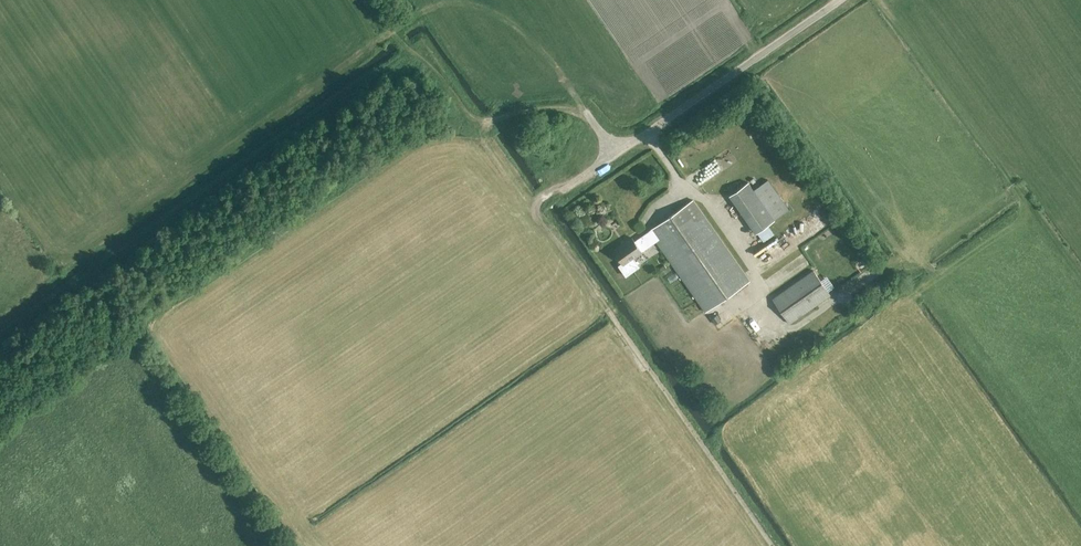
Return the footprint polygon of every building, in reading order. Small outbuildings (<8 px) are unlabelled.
[(728,153),(735,164),(743,159),(737,148),(728,153)] [(768,181),(754,191),(748,182),(730,195),(756,233),(774,220),(789,209),(768,181)] [(639,266),(633,258),(642,252),(639,248),(654,238),(705,312),(750,281),(693,200),(649,231),(635,241),(632,238),(614,250),(621,261),(617,265),(625,276),(639,266)] [(779,252),(804,235),(801,231),(812,224),(808,219),(773,244),(779,252)] [(830,294),(813,270),(773,299),(790,323),(830,294)]
